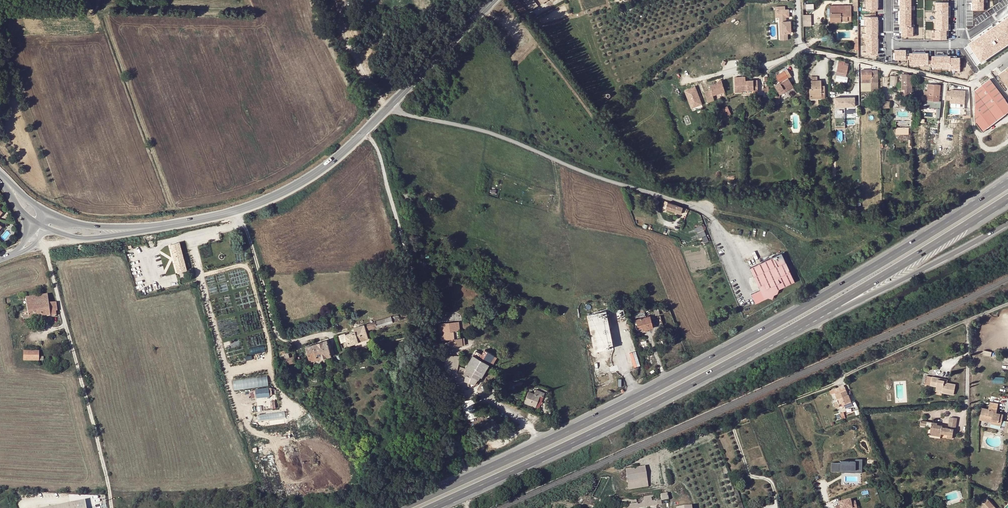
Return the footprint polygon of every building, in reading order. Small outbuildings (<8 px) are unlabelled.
[(528,12),(519,0),(514,5),(522,16),(525,14),(528,12)] [(537,7),(532,0),(524,0),(532,10),(537,7)] [(878,10),(878,0),(864,0),(864,10),(878,10)] [(910,0),(898,0),(898,36),(910,36),(910,0)] [(984,0),(972,0),(972,10),(984,10),(984,0)] [(980,25),(1007,5),(1007,0),(1003,0),(976,19),(980,25)] [(947,40),(947,2),(935,2),(935,40),(947,40)] [(851,5),(830,5),(830,21),(841,21),(851,20),(851,5)] [(980,25),(998,52),(1007,45),(1007,5),(980,25)] [(787,22),(787,17),(790,17),(790,10),(786,10),(786,7),(777,7),(777,10),(780,10),(781,18),(781,22),(784,22),(784,33),(781,33),(781,40),(788,39),(789,39),(788,33),(792,33),(792,22),(787,22)] [(812,26),(811,15),(803,15),(804,26),(812,26)] [(878,54),(878,16),(864,16),(864,54),(878,54)] [(932,68),(931,44),(921,45),(922,60),(922,68),(932,68)] [(846,76),(848,64),(845,63),(845,62),(839,61),(837,72),(835,72),(835,77),(836,78),(835,80),(847,83),(848,77),(846,76)] [(1007,88),(1007,66),(997,74),(1007,88)] [(790,82),(788,78),(791,76),(787,69),(775,76),(779,82),(772,86),(777,93),(782,90),(781,88),(790,82)] [(861,70),(862,83),(872,82),(872,91),(878,91),(877,70),(872,70),(872,69),(861,70)] [(912,96),(911,75),(909,75),(909,74),(902,74),(901,89),(904,89),(904,96),(912,96)] [(825,98),(825,88),(821,88),(821,86),(821,80),(817,81),(817,76),(811,77),(811,88),(810,88),(810,97),(810,99),(825,98)] [(734,78),(735,93),(742,93),(742,90),(744,90),(740,77),(734,78)] [(744,90),(754,90),(754,92),(758,91),(757,81),(754,81),(745,81),(745,77),(740,77),(744,90)] [(981,86),(997,89),(990,80),(981,86)] [(725,91),(721,81),(716,82),(717,83),(710,85),(711,90),(705,92),(707,100),(714,98),(714,95),(725,91)] [(782,90),(792,84),(790,82),(781,88),(782,90)] [(939,102),(940,85),(928,84),(927,91),(924,91),(923,100),(927,100),(939,102)] [(695,86),(685,90),(691,108),(702,104),(695,86)] [(960,94),(962,94),(962,87),(951,86),(950,98),(957,99),(958,93),(960,94)] [(1007,113),(1007,104),(997,89),(981,86),(975,91),(976,123),(983,132),(1007,113)] [(855,97),(835,97),(835,107),(855,106),(855,97)] [(724,117),(731,113),(727,106),(720,109),(723,116),(724,117)] [(687,211),(688,209),(668,202),(667,204),(666,208),(681,214),(682,210),(685,212),(686,210),(687,211)] [(702,237),(704,242),(708,240),(702,224),(695,227),(699,238),(702,237)] [(179,242),(170,244),(178,273),(187,271),(179,242)] [(750,267),(760,289),(748,294),(753,305),(767,298),(774,294),(777,293),(776,290),(779,288),(794,281),(783,257),(781,253),(750,267)] [(395,288),(371,280),(369,286),(393,295),(395,288)] [(48,296),(26,299),(28,316),(22,316),(23,320),(56,316),(55,312),(57,312),(56,303),(49,304),(48,296)] [(595,351),(611,348),(613,347),(606,311),(587,314),(595,351)] [(650,316),(646,317),(644,311),(635,314),(637,325),(639,331),(653,328),(650,316)] [(366,331),(392,323),(391,318),(353,329),(354,333),(345,335),(346,341),(348,345),(370,338),(369,333),(366,334),(366,331)] [(457,331),(456,327),(455,322),(453,323),(443,324),(442,324),(439,324),(441,333),(443,333),(444,340),(447,339),(447,342),(453,341),(453,346),(465,345),(464,338),(461,338),(460,331),(457,331)] [(327,342),(305,348),(309,362),(331,357),(327,342)] [(291,347),(279,351),(280,353),(281,353),(281,354),(280,355),(281,360),(285,358),(287,365),(295,362),(291,347)] [(634,367),(640,365),(635,350),(629,352),(634,367)] [(474,387),(480,376),(487,363),(480,359),(483,355),(476,351),(474,355),(475,356),(467,368),(458,366),(459,361),(460,357),(460,356),(444,355),(445,370),(448,371),(448,378),(448,380),(452,381),(452,382),(455,382),(455,384),(457,385),(458,383),(468,386),(469,385),(474,387)] [(39,352),(24,352),(24,361),(31,361),(43,361),(43,357),(39,357),(39,352)] [(466,368),(467,368),(475,356),(473,355),(466,368)] [(489,364),(487,363),(480,376),(482,377),(487,368),(489,364)] [(268,385),(267,375),(233,380),(234,390),(268,385)] [(475,388),(482,377),(480,376),(474,387),(475,388)] [(944,381),(943,380),(938,379),(938,378),(932,377),(930,385),(936,387),(936,389),(942,391),(942,392),(953,395),(955,384),(947,383),(944,382),(944,381)] [(272,395),(270,386),(249,389),(250,398),(272,395)] [(844,387),(843,386),(833,389),(837,400),(833,402),(835,407),(836,407),(837,408),(838,408),(840,407),(842,406),(843,407),(844,406),(845,408),(852,405),(848,395),(845,387),(844,387)] [(536,390),(534,393),(529,391),(525,403),(536,407),(540,396),(543,397),(545,393),(536,390)] [(474,398),(461,401),(466,420),(478,417),(474,398)] [(989,405),(988,409),(982,407),(979,420),(991,422),(991,420),(998,422),(999,420),(1002,420),(1003,414),(996,413),(993,412),(994,410),(997,411),(997,407),(989,405)] [(950,417),(949,425),(954,426),(956,426),(957,419),(950,417)] [(952,439),(953,428),(948,427),(945,427),(945,428),(942,428),(942,426),(942,425),(937,424),(937,423),(932,422),(930,434),(940,436),(941,433),(947,434),(947,438),(952,439)] [(863,474),(863,462),(857,462),(857,463),(842,463),(842,466),(835,466),(835,474),(846,474),(863,474)] [(626,469),(629,490),(648,487),(644,466),(626,469)] [(661,504),(661,500),(662,500),(660,494),(601,503),(599,507),(636,507),(661,504)] [(84,500),(42,507),(86,507),(84,500)] [(982,502),(982,507),(995,507),(988,500),(985,503),(982,502)]
